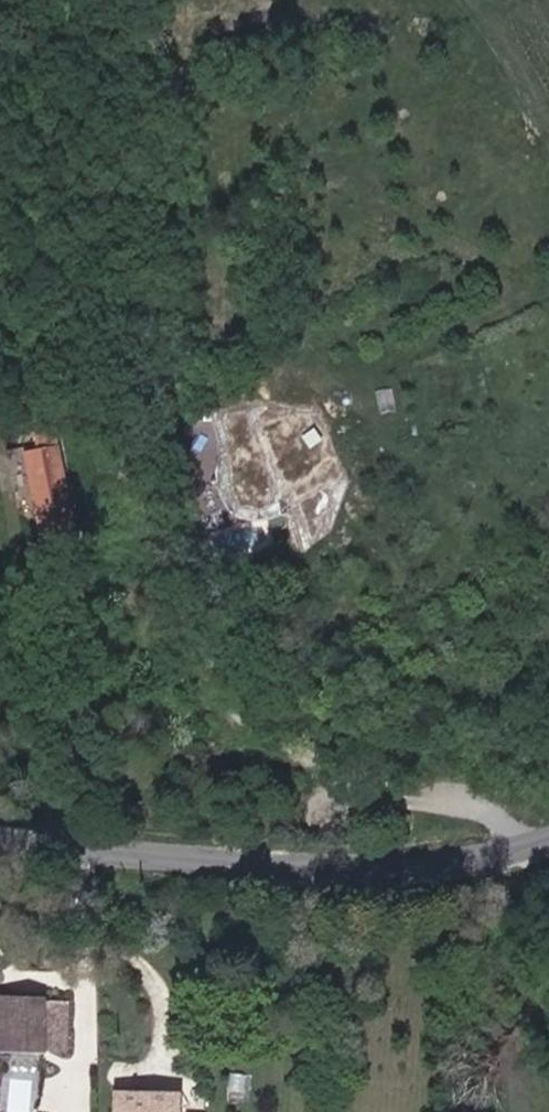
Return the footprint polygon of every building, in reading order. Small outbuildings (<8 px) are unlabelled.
[(77,541),(55,433),(52,433),(51,426),(34,428),(38,451),(25,453),(43,547),(77,541)] [(227,509),(295,501),(299,539),(340,534),(337,502),(330,503),(326,471),(309,473),(271,477),(267,445),(242,448),(244,467),(222,469),(227,509)] [(68,1001),(0,1000),(0,1049),(68,1050),(68,1001)] [(15,1111),(34,1111),(39,1079),(16,1076),(11,1111),(15,1111)] [(181,1093),(118,1092),(117,1111),(180,1111),(181,1093)]
